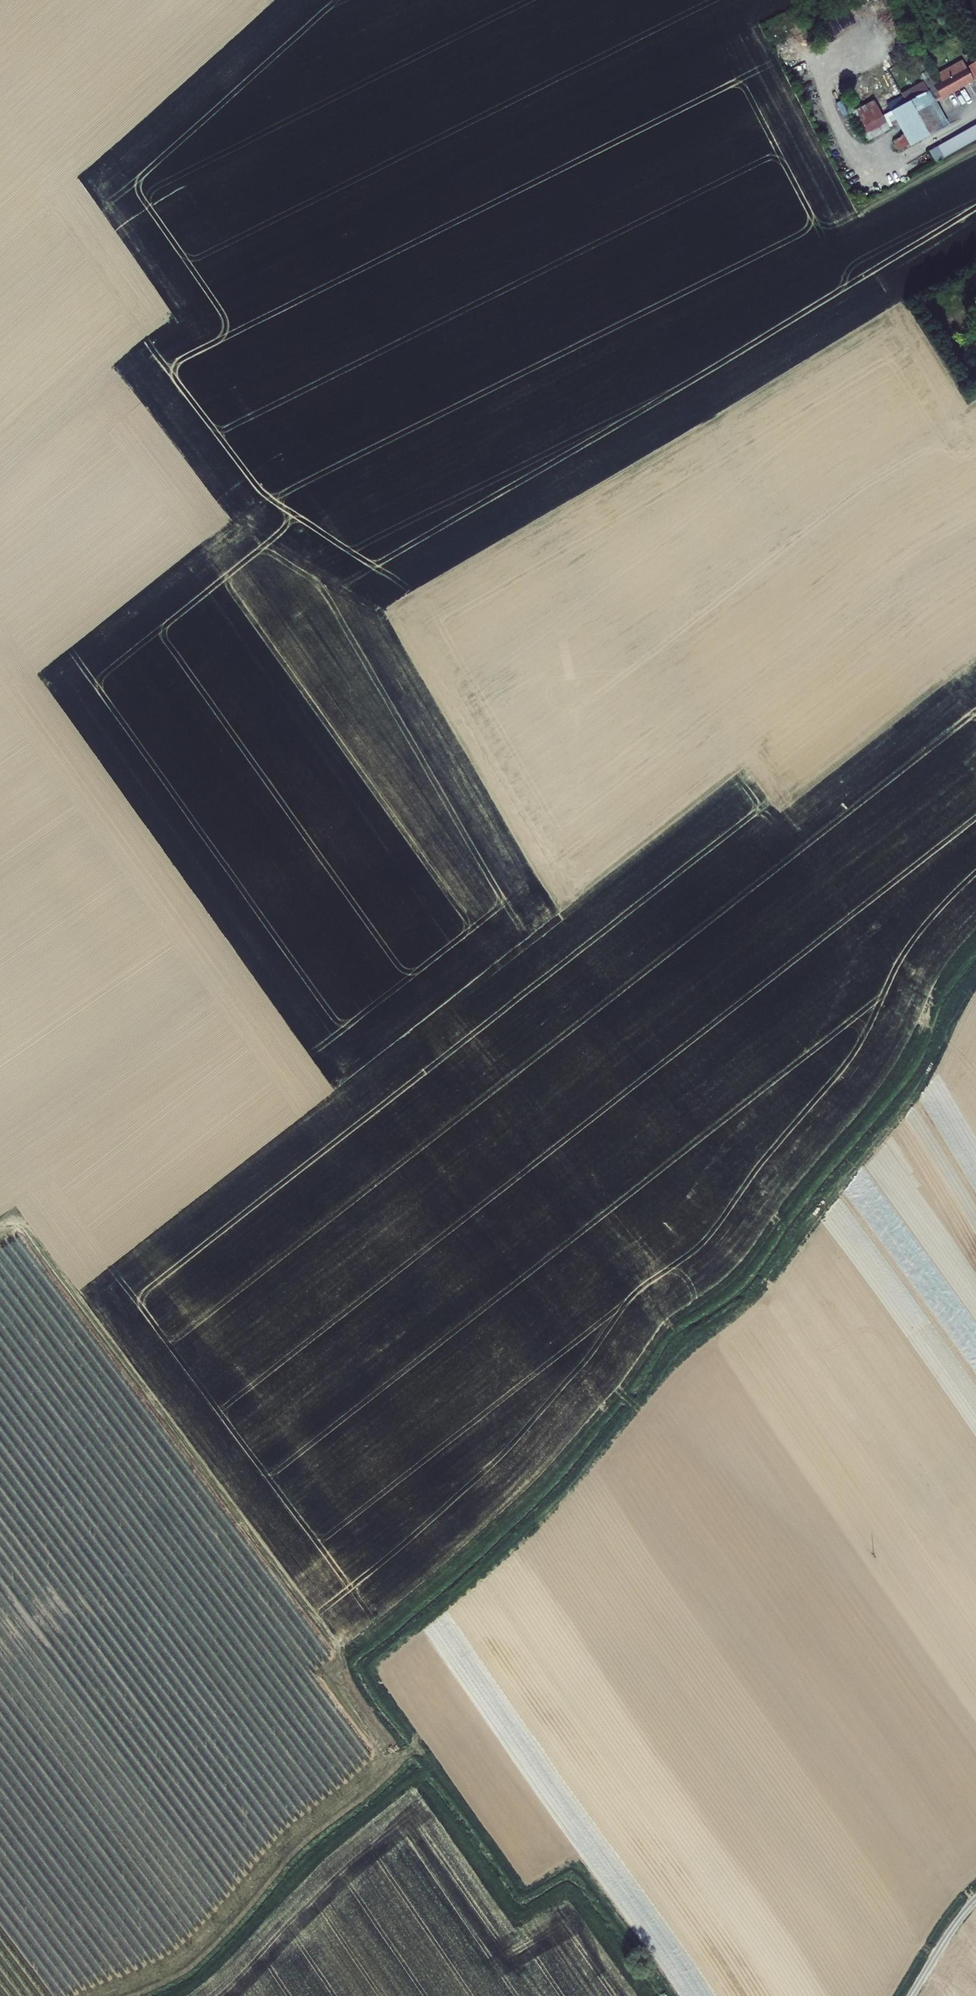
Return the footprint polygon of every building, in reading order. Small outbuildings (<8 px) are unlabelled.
[(967,69),(962,60),(938,74),(941,82),(936,84),(929,71),(919,76),(923,82),(929,92),(930,91),(935,101),(975,81),(975,64),(967,69)] [(929,92),(923,82),(901,94),(902,96),(887,103),(884,98),(876,103),(883,117),(929,92)] [(935,101),(930,91),(929,92),(883,117),(889,129),(898,125),(904,136),(910,148),(949,126),(935,101)] [(883,117),(876,103),(874,101),(852,113),(867,142),(890,130),(889,129),(883,117)] [(929,152),(936,163),(975,141),(975,126),(929,152)] [(910,148),(904,136),(892,142),(899,154),(910,148)]
